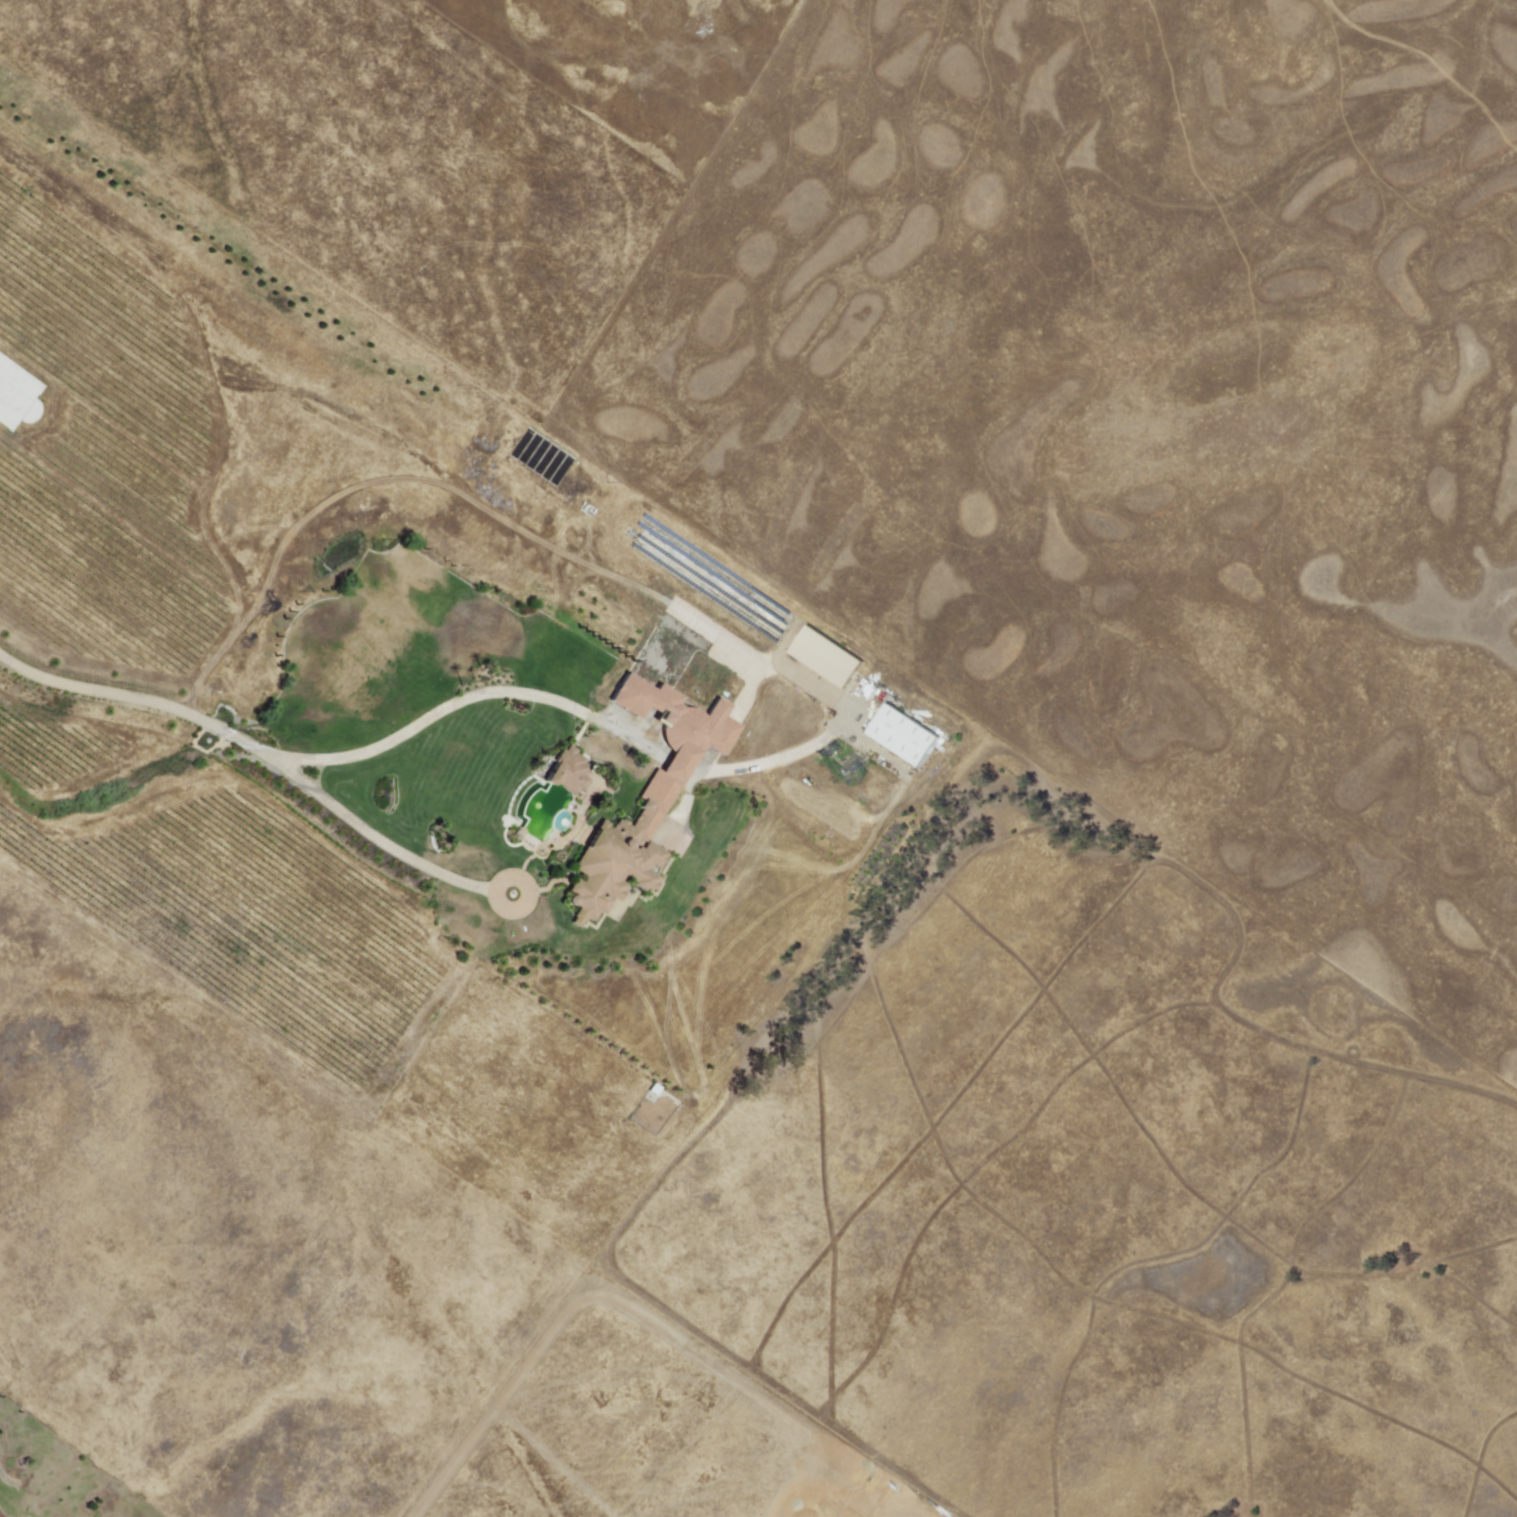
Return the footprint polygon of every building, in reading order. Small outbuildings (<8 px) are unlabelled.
[(861,661),(806,625),(788,653),(843,689),(861,661)] [(675,713),(660,731),(665,746),(631,826),(595,821),(574,870),(587,882),(574,880),(564,891),(579,933),(607,901),(621,896),(624,875),(645,893),(654,890),(659,880),(643,866),(659,868),(667,850),(648,847),(679,775),(704,747),(725,756),(738,724),(724,718),(729,704),(713,697),(707,712),(620,674),(607,704),(638,717),(645,709),(675,713)] [(919,767),(938,736),(885,704),(866,734),(919,767)] [(574,797),(585,778),(581,776),(588,764),(571,755),(574,750),(563,744),(543,780),(574,797)]
